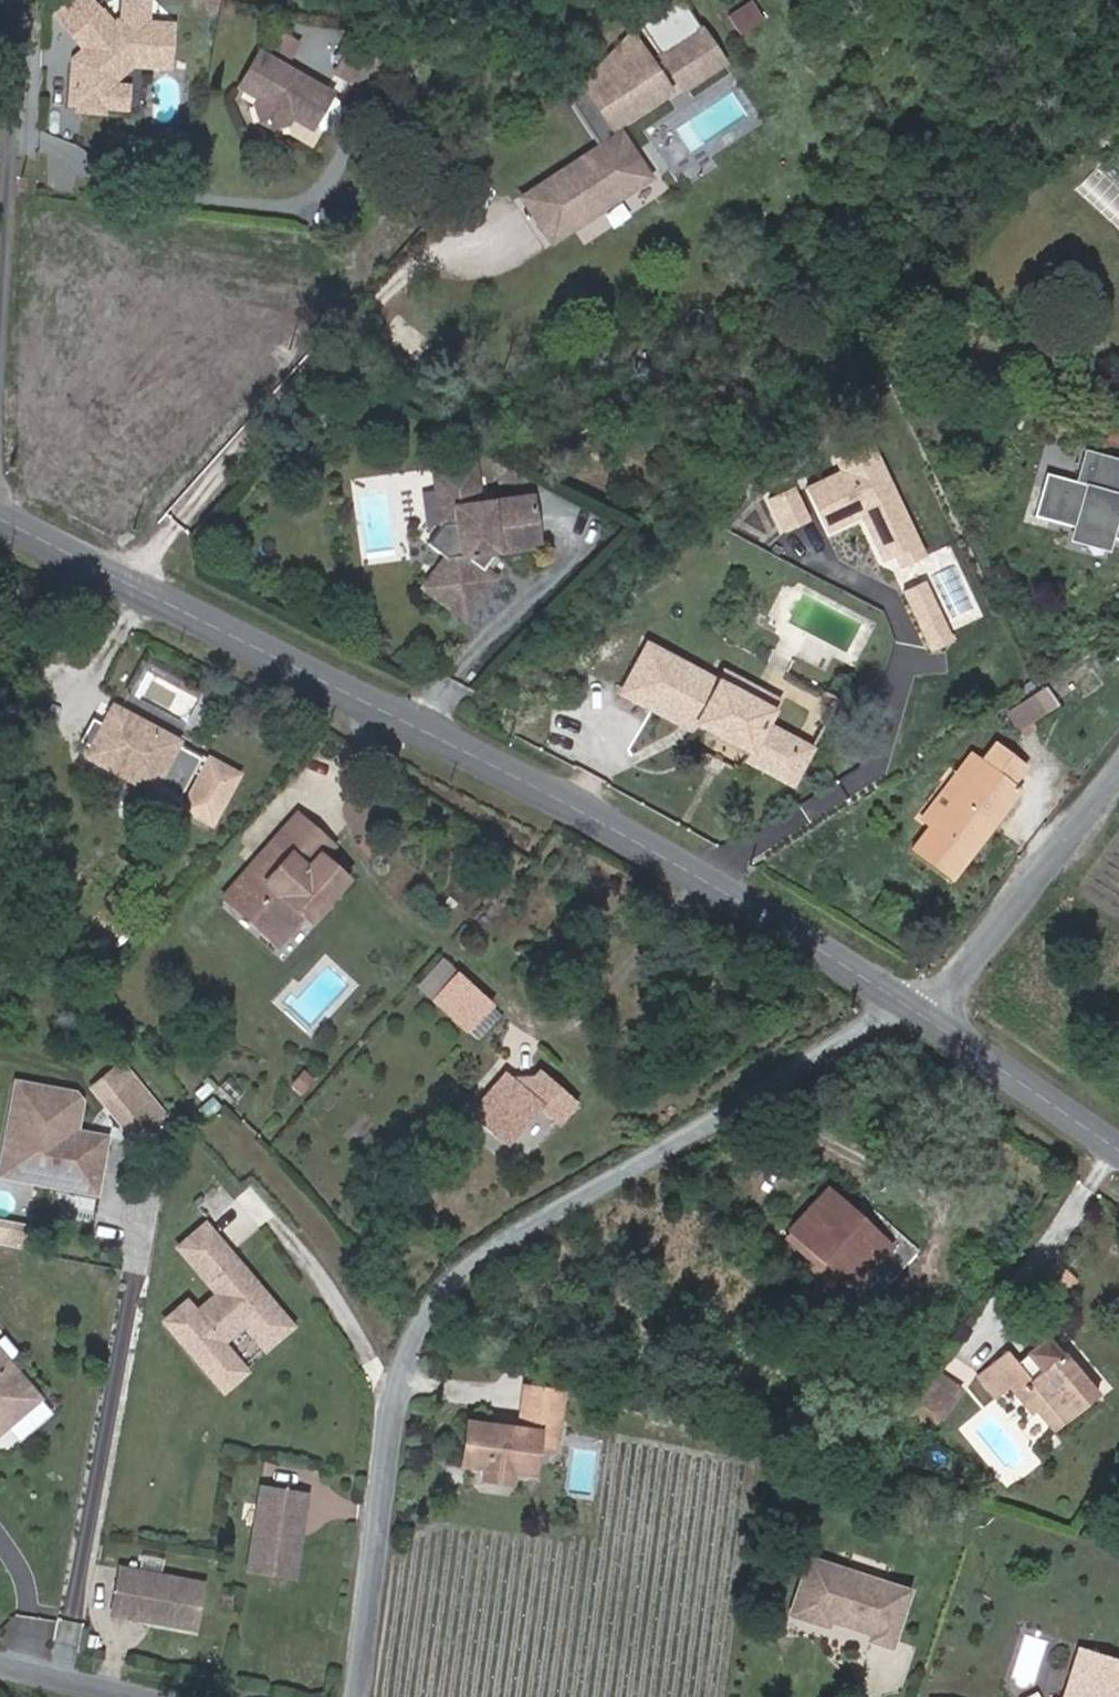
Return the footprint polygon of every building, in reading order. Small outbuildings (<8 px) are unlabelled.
[(168,68),(172,25),(146,23),(147,2),(122,0),(121,21),(118,21),(112,25),(102,12),(72,37),(83,50),(88,55),(72,69),(69,105),(76,105),(82,111),(99,113),(106,108),(125,109),(127,87),(108,86),(131,65),(168,68)] [(547,188),(570,223),(641,175),(618,140),(613,143),(610,139),(606,132),(669,90),(656,72),(665,66),(678,84),(721,55),(684,0),(669,0),(639,20),(663,56),(653,62),(631,28),(576,85),(579,88),(575,92),(591,158),(547,188)] [(760,19),(750,2),(729,16),(740,32),(760,19)] [(289,58),(298,43),(274,30),(266,44),(289,58)] [(356,84),(372,55),(346,40),(334,61),(339,63),(334,72),(356,84)] [(72,69),(88,55),(83,50),(72,59),(72,69)] [(312,126),(329,97),(330,94),(308,82),(305,85),(277,69),(279,66),(258,54),(239,86),(258,98),(254,106),(259,121),(271,128),(286,124),(291,116),(311,128),(312,126)] [(721,55),(678,84),(683,92),(726,63),(721,55)] [(308,82),(279,66),(277,69),(305,85),(308,82)] [(575,92),(574,88),(566,93),(580,159),(520,199),(551,243),(649,177),(619,132),(610,139),(613,143),(618,140),(641,175),(570,223),(547,188),(591,158),(575,92)] [(329,127),(339,111),(337,101),(329,97),(312,126),(319,130),(329,127)] [(924,555),(875,435),(834,451),(841,468),(806,483),(825,531),(868,514),(891,568),(924,555)] [(1106,464),(1107,459),(1086,453),(1077,482),(1046,473),(1033,516),(1074,528),(1108,538),(1118,541),(1118,468),(1106,464)] [(476,482),(473,465),(433,471),(435,487),(476,482)] [(796,481),(768,496),(786,531),(815,516),(796,481)] [(536,547),(530,497),(478,503),(476,482),(435,487),(440,527),(427,544),(445,557),(422,587),(463,618),(495,577),(484,569),(496,552),(536,547)] [(1105,548),(1108,538),(1074,528),(1071,538),(1105,548)] [(904,588),(927,641),(952,631),(929,578),(904,588)] [(1105,646),(1113,659),(1118,655),(1118,636),(1105,646)] [(791,784),(810,749),(763,724),(771,711),(743,695),(737,706),(711,692),(717,682),(646,644),(621,692),(691,730),(695,723),(750,752),(746,760),(791,784)] [(743,695),(717,682),(711,692),(737,706),(743,695)] [(1030,724),(1055,708),(1042,688),(1006,712),(1020,734),(1032,726),(1030,724)] [(211,823),(237,774),(209,759),(207,762),(174,744),(176,742),(112,708),(89,750),(179,799),(194,771),(200,774),(182,809),(211,823)] [(1012,785),(1025,767),(994,743),(980,761),(1012,785)] [(949,880),(1017,789),(1012,785),(980,761),(971,754),(921,820),(929,827),(911,851),(949,880)] [(319,855),(330,843),(299,816),(225,900),(249,921),(261,907),(285,929),(299,913),(309,921),(346,879),(319,855)] [(285,929),(261,907),(249,921),(273,942),(285,929)] [(434,1000),(457,974),(442,961),(419,987),(434,1000)] [(466,1030),(489,1004),(457,974),(434,1000),(466,1030)] [(500,1079),(490,1070),(480,1081),(491,1090),(500,1079)] [(312,1080),(302,1071),(291,1084),(300,1092),(312,1080)] [(512,1082),(504,1075),(500,1079),(491,1090),(471,1113),(505,1143),(538,1105),(558,1122),(574,1103),(538,1072),(531,1080),(528,1078),(514,1080),(512,1082)] [(138,1077),(127,1086),(155,1120),(166,1111),(138,1077)] [(74,1093),(15,1081),(1,1153),(37,1160),(32,1182),(95,1193),(99,1172),(76,1168),(82,1132),(75,1131),(81,1101),(74,1093)] [(127,1086),(106,1104),(133,1138),(155,1120),(127,1086)] [(76,1168),(99,1172),(106,1137),(82,1132),(76,1168)] [(1,1153),(0,1161),(0,1176),(32,1182),(37,1160),(1,1153)] [(883,1253),(852,1225),(858,1219),(826,1190),(807,1210),(818,1219),(800,1239),(821,1259),(816,1265),(812,1269),(843,1297),(883,1253)] [(800,1239),(818,1219),(807,1210),(784,1235),(816,1265),(821,1259),(800,1239)] [(889,1247),(858,1219),(852,1225),(883,1253),(889,1247)] [(5,1243),(8,1227),(0,1225),(0,1242),(5,1243)] [(219,1343),(243,1323),(251,1333),(278,1311),(261,1291),(254,1297),(230,1267),(236,1262),(205,1225),(179,1247),(219,1295),(195,1314),(186,1303),(164,1322),(222,1390),(244,1372),(219,1343)] [(27,1231),(8,1227),(5,1243),(24,1247),(27,1231)] [(1059,1273),(1040,1299),(1063,1316),(1082,1289),(1059,1273)] [(264,1349),(290,1327),(278,1311),(251,1333),(264,1349)] [(1050,1431),(1096,1393),(1063,1355),(1062,1356),(1046,1336),(1023,1355),(1039,1374),(1031,1381),(1006,1351),(988,1365),(1008,1389),(1030,1415),(1034,1412),(1050,1431)] [(0,1366),(0,1426),(3,1430),(40,1398),(8,1360),(0,1366)] [(1008,1389),(988,1365),(976,1375),(995,1399),(1008,1389)] [(942,1416),(959,1389),(935,1373),(917,1400),(932,1409),(942,1416)] [(535,1446),(538,1421),(556,1424),(560,1392),(524,1387),(520,1420),(514,1420),(513,1428),(493,1425),(466,1422),(460,1465),(481,1467),(480,1479),(508,1483),(510,1471),(531,1474),(535,1446)] [(922,1425),(932,1409),(917,1400),(907,1415),(922,1425)] [(513,1428),(514,1420),(494,1417),(493,1425),(513,1428)] [(552,1449),(556,1424),(538,1421),(535,1446),(552,1449)] [(292,1578),(305,1495),(260,1488),(247,1571),(292,1578)] [(906,1592),(807,1561),(794,1602),(814,1608),(811,1615),(827,1620),(871,1634),(891,1641),(906,1592)] [(193,1628),(202,1584),(119,1568),(111,1613),(193,1628)] [(814,1608),(794,1602),(790,1616),(825,1627),(827,1620),(811,1615),(814,1608)] [(871,1634),(870,1641),(889,1647),(891,1641),(871,1634)] [(1078,1650),(1063,1696),(1118,1696),(1118,1663),(1078,1650)]
